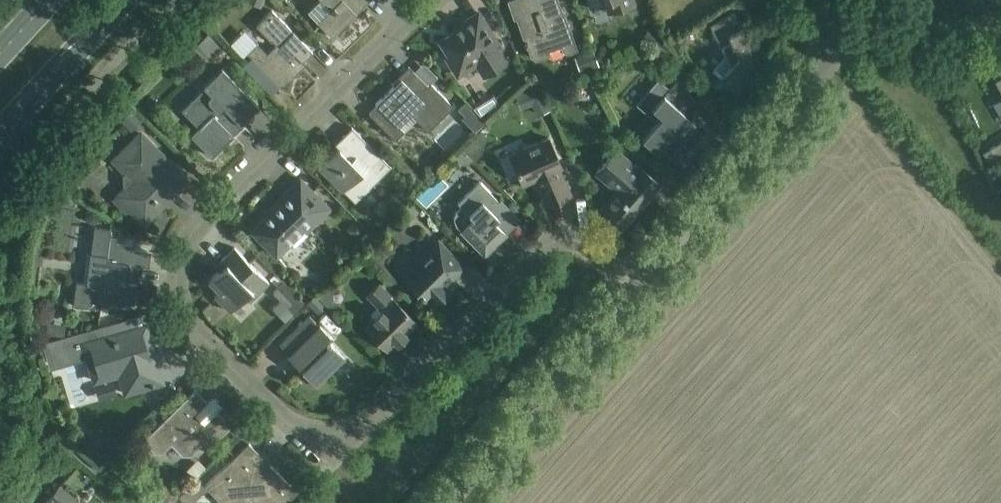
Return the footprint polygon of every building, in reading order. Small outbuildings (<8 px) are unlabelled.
[(331,10),(318,22),(333,37),(370,0),(322,0),(331,10)] [(559,0),(508,0),(514,19),(517,18),(527,47),(528,47),(531,57),(533,56),(536,59),(548,54),(549,50),(561,46),(563,50),(568,53),(578,49),(570,26),(569,26),(565,15),(560,2),(559,2),(559,0)] [(634,0),(588,0),(591,8),(605,3),(608,13),(636,3),(634,0)] [(313,50),(272,10),(257,25),(275,44),(267,52),(258,42),(247,52),(281,87),(300,69),(297,66),(313,50)] [(727,55),(714,70),(740,93),(767,61),(761,57),(765,52),(751,23),(743,28),(735,11),(712,24),(727,55)] [(459,74),(477,63),(485,75),(507,61),(499,48),(501,47),(479,12),(456,26),(458,29),(441,40),(450,54),(447,56),(459,74)] [(652,46),(660,34),(651,27),(643,39),(652,46)] [(195,47),(207,60),(221,46),(208,34),(195,47)] [(678,53),(684,49),(686,41),(682,35),(671,42),(674,46),(678,53)] [(655,51),(667,61),(674,52),(662,43),(655,51)] [(599,65),(593,50),(578,55),(584,71),(599,65)] [(259,104),(222,67),(203,86),(205,87),(182,109),(199,127),(191,134),(212,156),(234,134),(231,132),(259,104)] [(429,85),(412,68),(376,103),(377,105),(369,114),(395,140),(403,131),(399,127),(412,114),(429,131),(454,106),(431,83),(429,85)] [(695,100),(680,77),(670,88),(658,79),(636,105),(657,122),(643,139),(657,152),(661,147),(670,154),(677,145),(685,152),(702,133),(682,116),(695,100)] [(539,88),(524,93),(528,105),(532,104),(537,115),(549,110),(539,88)] [(484,122),(464,102),(457,109),(464,115),(461,117),(475,131),(484,122)] [(121,121),(128,128),(140,116),(133,109),(121,121)] [(392,166),(353,126),(343,136),(356,149),(348,156),(340,148),(321,166),(356,202),(392,166)] [(480,129),(462,147),(474,158),(475,159),(481,153),(487,136),(480,129)] [(188,180),(141,133),(115,159),(126,171),(123,174),(123,185),(126,188),(115,199),(126,210),(130,207),(145,222),(163,204),(157,199),(164,193),(167,195),(172,195),(188,180)] [(562,167),(549,137),(510,154),(524,184),(535,179),(546,205),(572,194),(560,168),(562,167)] [(998,159),(1000,157),(1000,142),(991,148),(998,159)] [(462,147),(454,155),(462,163),(468,163),(474,158),(462,147)] [(638,168),(617,149),(597,172),(618,190),(601,209),(623,228),(660,184),(639,166),(638,168)] [(330,208),(300,178),(266,212),(268,215),(252,231),(277,255),(291,241),(295,246),(309,233),(307,231),(330,208)] [(508,209),(480,181),(458,202),(461,206),(456,211),(454,218),(456,225),(473,243),(477,239),(489,251),(507,233),(496,221),(508,209)] [(400,210),(407,217),(416,208),(409,201),(400,210)] [(84,217),(88,222),(95,223),(100,219),(93,210),(84,217)] [(348,229),(356,237),(365,229),(357,221),(348,229)] [(111,229),(95,226),(92,253),(88,253),(85,282),(77,281),(74,305),(97,308),(98,305),(110,306),(110,304),(124,305),(125,302),(134,304),(137,284),(127,282),(123,277),(124,263),(130,264),(132,244),(117,242),(117,237),(110,236),(111,229)] [(466,267),(439,240),(403,275),(430,302),(432,300),(435,304),(452,287),(447,281),(452,276),(454,278),(466,267)] [(269,282),(235,247),(222,259),(226,263),(209,280),(219,291),(215,295),(231,311),(245,297),(250,301),(269,282)] [(303,303),(283,282),(273,292),(280,300),(272,308),(284,321),(303,303)] [(417,322),(379,283),(368,294),(384,310),(366,327),(388,350),(417,322)] [(307,303),(316,312),(324,303),(315,295),(307,303)] [(319,324),(310,315),(280,344),(289,354),(288,355),(304,371),(303,371),(303,372),(302,374),(301,376),(302,377),(302,379),(303,381),(304,382),(305,382),(306,383),(307,384),(309,384),(311,384),(312,383),(314,383),(315,382),(320,377),(321,378),(339,360),(338,359),(342,355),(338,350),(339,349),(331,342),(335,338),(320,323),(319,324)] [(145,348),(139,327),(84,343),(95,380),(119,373),(125,393),(163,382),(157,361),(157,360),(156,359),(155,358),(154,358),(153,358),(151,358),(144,360),(140,349),(145,348)] [(74,354),(69,336),(43,344),(46,352),(49,361),(74,354)] [(209,402),(196,388),(143,440),(156,452),(162,452),(171,443),(182,454),(192,455),(199,447),(210,447),(231,426),(218,413),(213,413),(206,405),(209,402)] [(249,442),(205,485),(222,502),(244,502),(252,496),(259,502),(283,502),(277,497),(290,484),(269,463),(266,465),(258,457),(260,454),(249,442)] [(199,458),(187,470),(195,478),(207,467),(199,458)] [(59,486),(45,502),(80,502),(59,486)]
